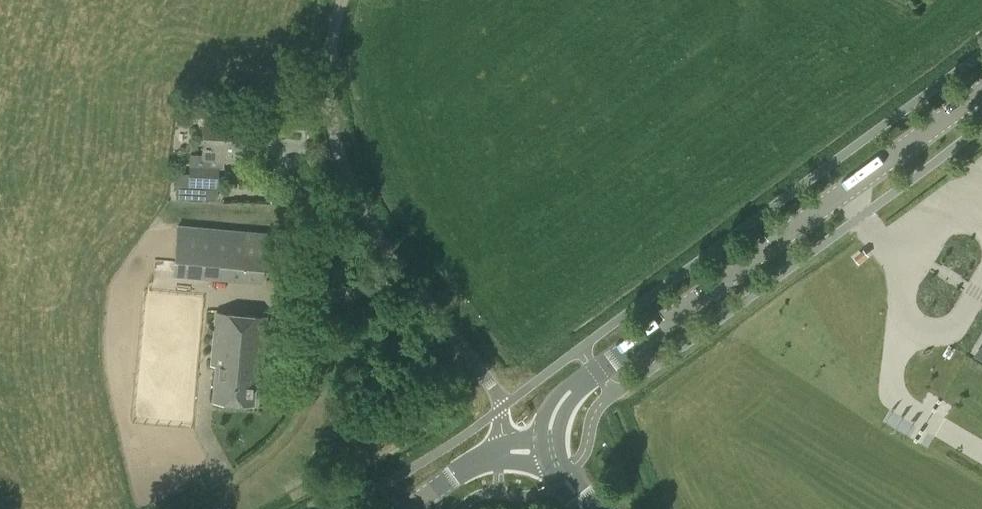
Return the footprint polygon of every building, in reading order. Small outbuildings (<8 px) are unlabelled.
[(255,156),(257,128),(236,126),(237,112),(206,110),(203,154),(189,153),(188,172),(177,172),(176,181),(216,184),(217,165),(220,165),(220,158),(231,158),(232,155),(255,156)] [(264,278),(268,233),(180,226),(176,271),(264,278)] [(261,368),(266,316),(215,312),(211,364),(216,364),(213,399),(253,403),(256,367),(261,368)]
